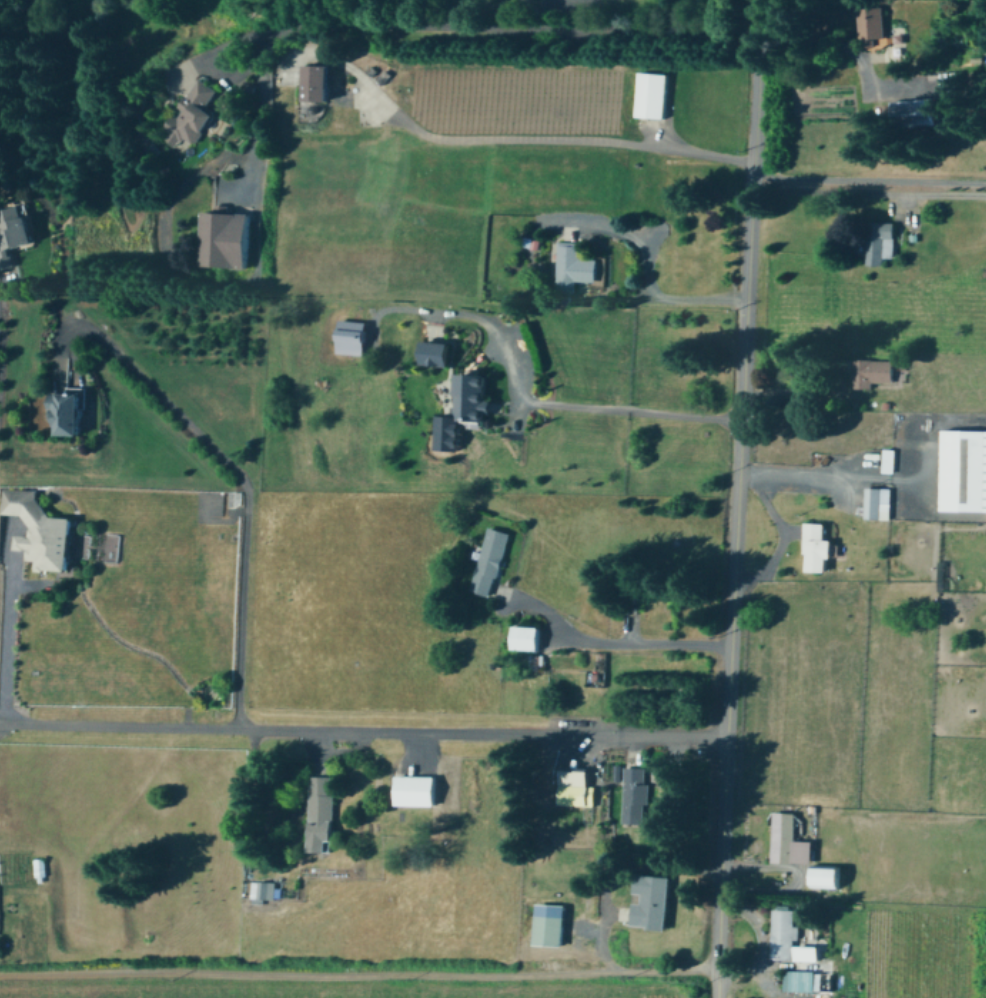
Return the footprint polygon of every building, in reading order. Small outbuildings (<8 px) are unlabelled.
[(861,38),(887,37),(886,7),(860,8),(861,38)] [(338,65),(311,64),(310,101),(337,101),(338,65)] [(670,73),(640,72),(639,116),(669,117),(670,73)] [(220,90),(202,77),(179,108),(160,135),(176,146),(184,135),(196,144),(218,114),(207,106),(220,90)] [(893,100),(894,118),(943,115),(942,97),(893,100)] [(15,266),(11,250),(41,243),(34,215),(26,217),(23,205),(0,211),(0,269),(15,266)] [(251,269),(257,214),(204,209),(198,264),(251,269)] [(895,257),(896,222),(871,221),(870,264),(884,264),(884,257),(895,257)] [(575,278),(599,280),(600,258),(581,257),(582,242),(559,240),(556,283),(575,285),(575,278)] [(371,320),(341,319),(340,352),(370,353),(371,320)] [(457,364),(458,341),(427,340),(426,363),(457,364)] [(895,381),(896,360),(854,359),(854,387),(873,387),(873,381),(895,381)] [(439,448),(464,449),(466,419),(491,420),(491,410),(494,410),(496,374),(462,372),(460,415),(441,414),(439,448)] [(88,434),(87,389),(53,390),(54,410),(60,410),(61,435),(88,434)] [(943,427),(943,439),(947,439),(946,508),(985,509),(985,428),(943,427)] [(884,470),(895,471),(897,448),(886,447),(884,470)] [(865,517),(891,518),(892,486),(866,485),(865,517)] [(74,516),(40,515),(41,489),(0,487),(0,513),(30,514),(30,533),(17,533),(17,547),(30,548),(30,558),(39,559),(39,568),(72,569),(74,516)] [(829,570),(829,556),(835,556),(836,538),(827,537),(828,521),(807,521),(806,569),(829,570)] [(509,530),(489,525),(482,551),(475,550),(466,588),(494,595),(509,530)] [(511,647),(543,648),(544,625),(511,624),(511,647)] [(624,822),(646,822),(647,802),(651,802),(652,781),(647,781),(648,766),(625,765),(624,822)] [(595,804),(596,785),(590,785),(591,770),(560,769),(559,803),(595,804)] [(333,839),(333,774),(309,774),(309,850),(329,850),(329,839),(333,839)] [(440,774),(392,775),(393,804),(441,803),(440,774)] [(798,811),(776,810),(774,860),(815,861),(815,839),(797,839),(798,811)] [(816,886),(847,887),(847,866),(816,865),(816,886)] [(636,891),(644,892),(643,902),(635,901),(633,925),(668,927),(671,875),(637,873),(636,891)] [(277,881),(251,880),(251,902),(265,902),(265,898),(276,898),(277,881)] [(569,903),(539,903),(538,943),(568,944),(569,903)] [(796,908),(773,908),(773,957),(795,958),(795,938),(801,938),(801,925),(796,924),(796,908)] [(824,945),(798,944),(797,959),(824,959),(824,945)] [(823,990),(823,970),(787,969),(786,990),(823,990)]
